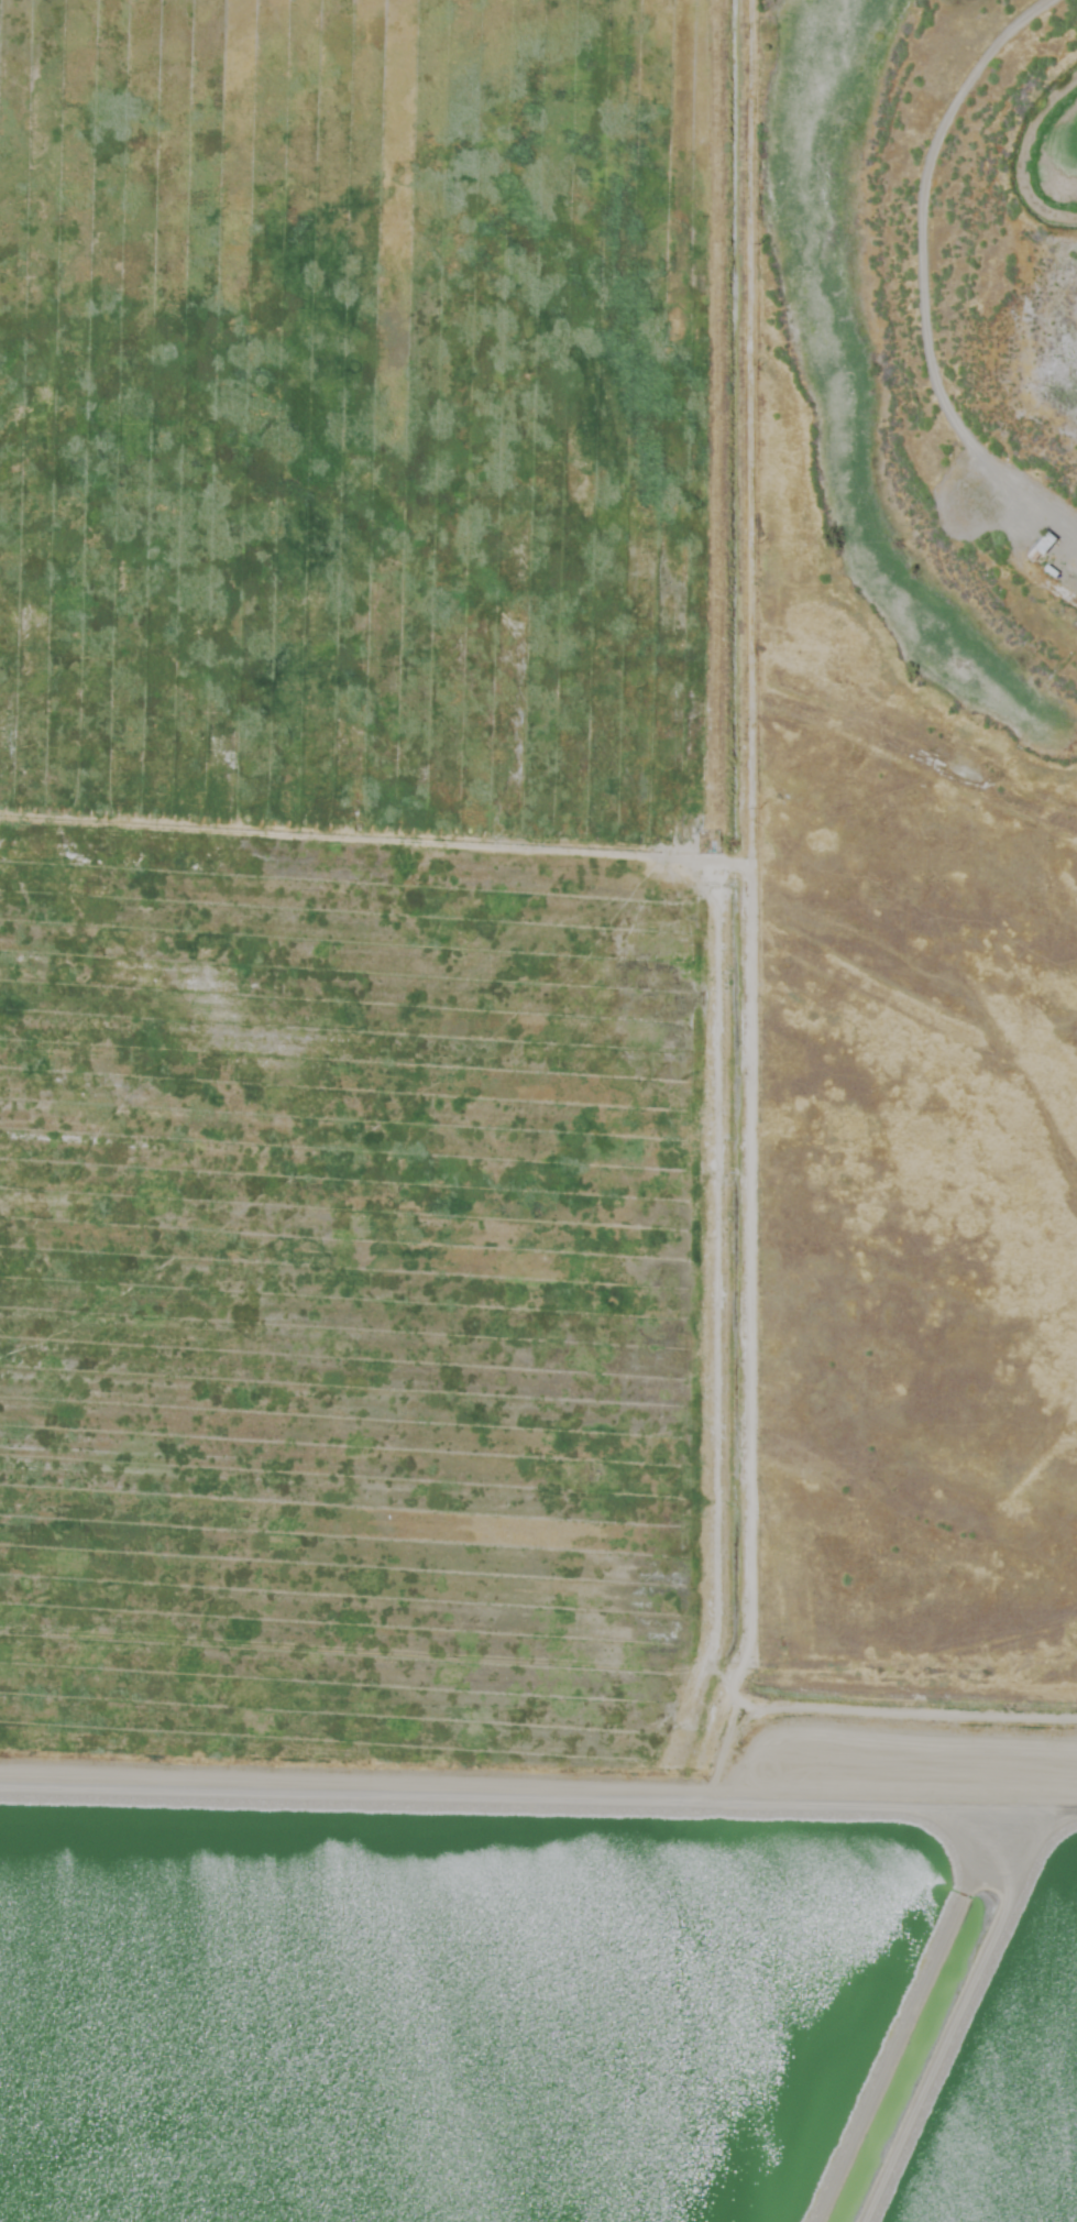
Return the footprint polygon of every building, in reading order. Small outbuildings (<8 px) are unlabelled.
[(1055,538),(1045,532),(1029,558),(1040,564),(1055,538)]
